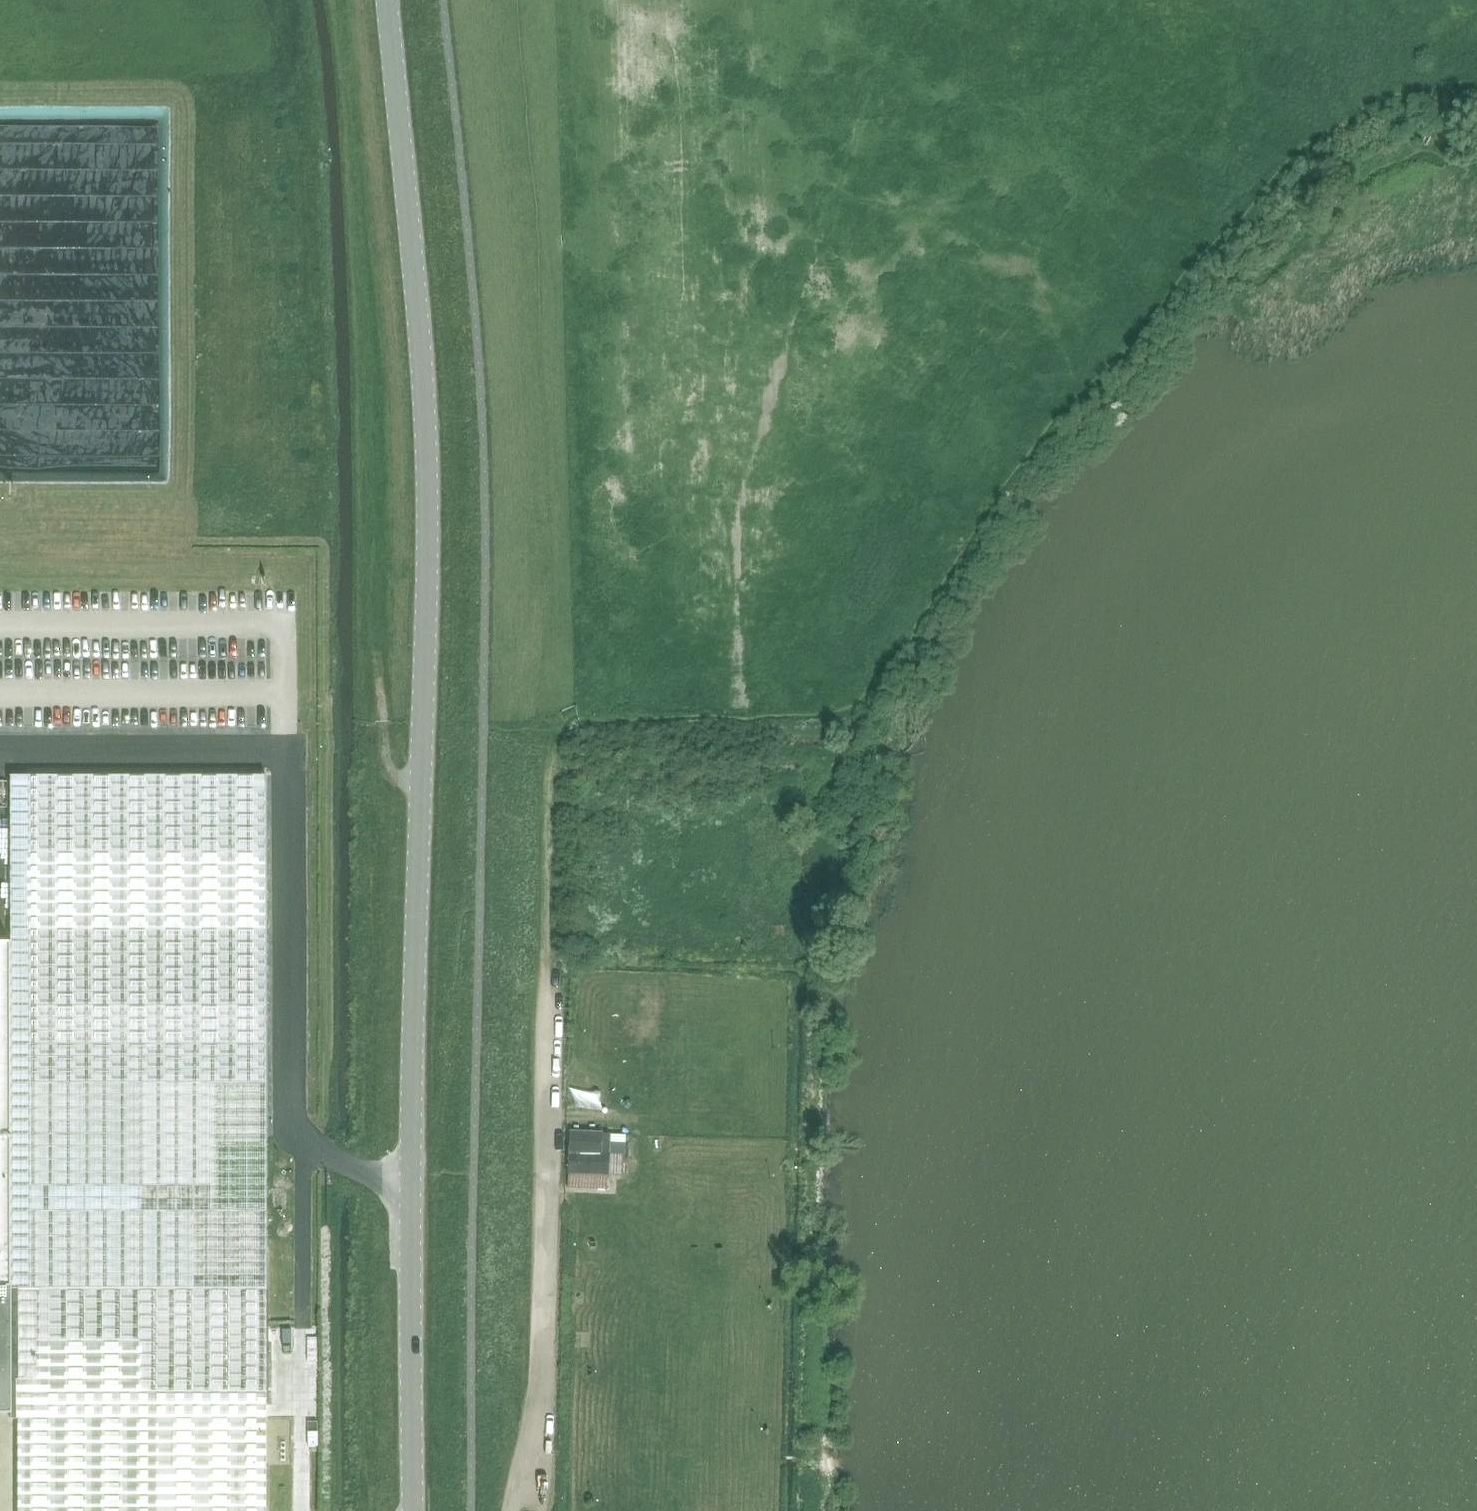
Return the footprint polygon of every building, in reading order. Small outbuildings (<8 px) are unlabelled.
[(10,775),(11,942),(11,1290),(12,1412),(13,1510),(266,1510),(265,774),(10,775)] [(0,942),(0,1290),(11,1290),(11,942),(0,942)] [(603,1132),(603,1131),(571,1130),(570,1152),(569,1187),(608,1190),(609,1174),(624,1174),(624,1154),(610,1153),(611,1133),(603,1132)] [(12,1412),(11,1290),(0,1290),(0,1412),(12,1412)]
